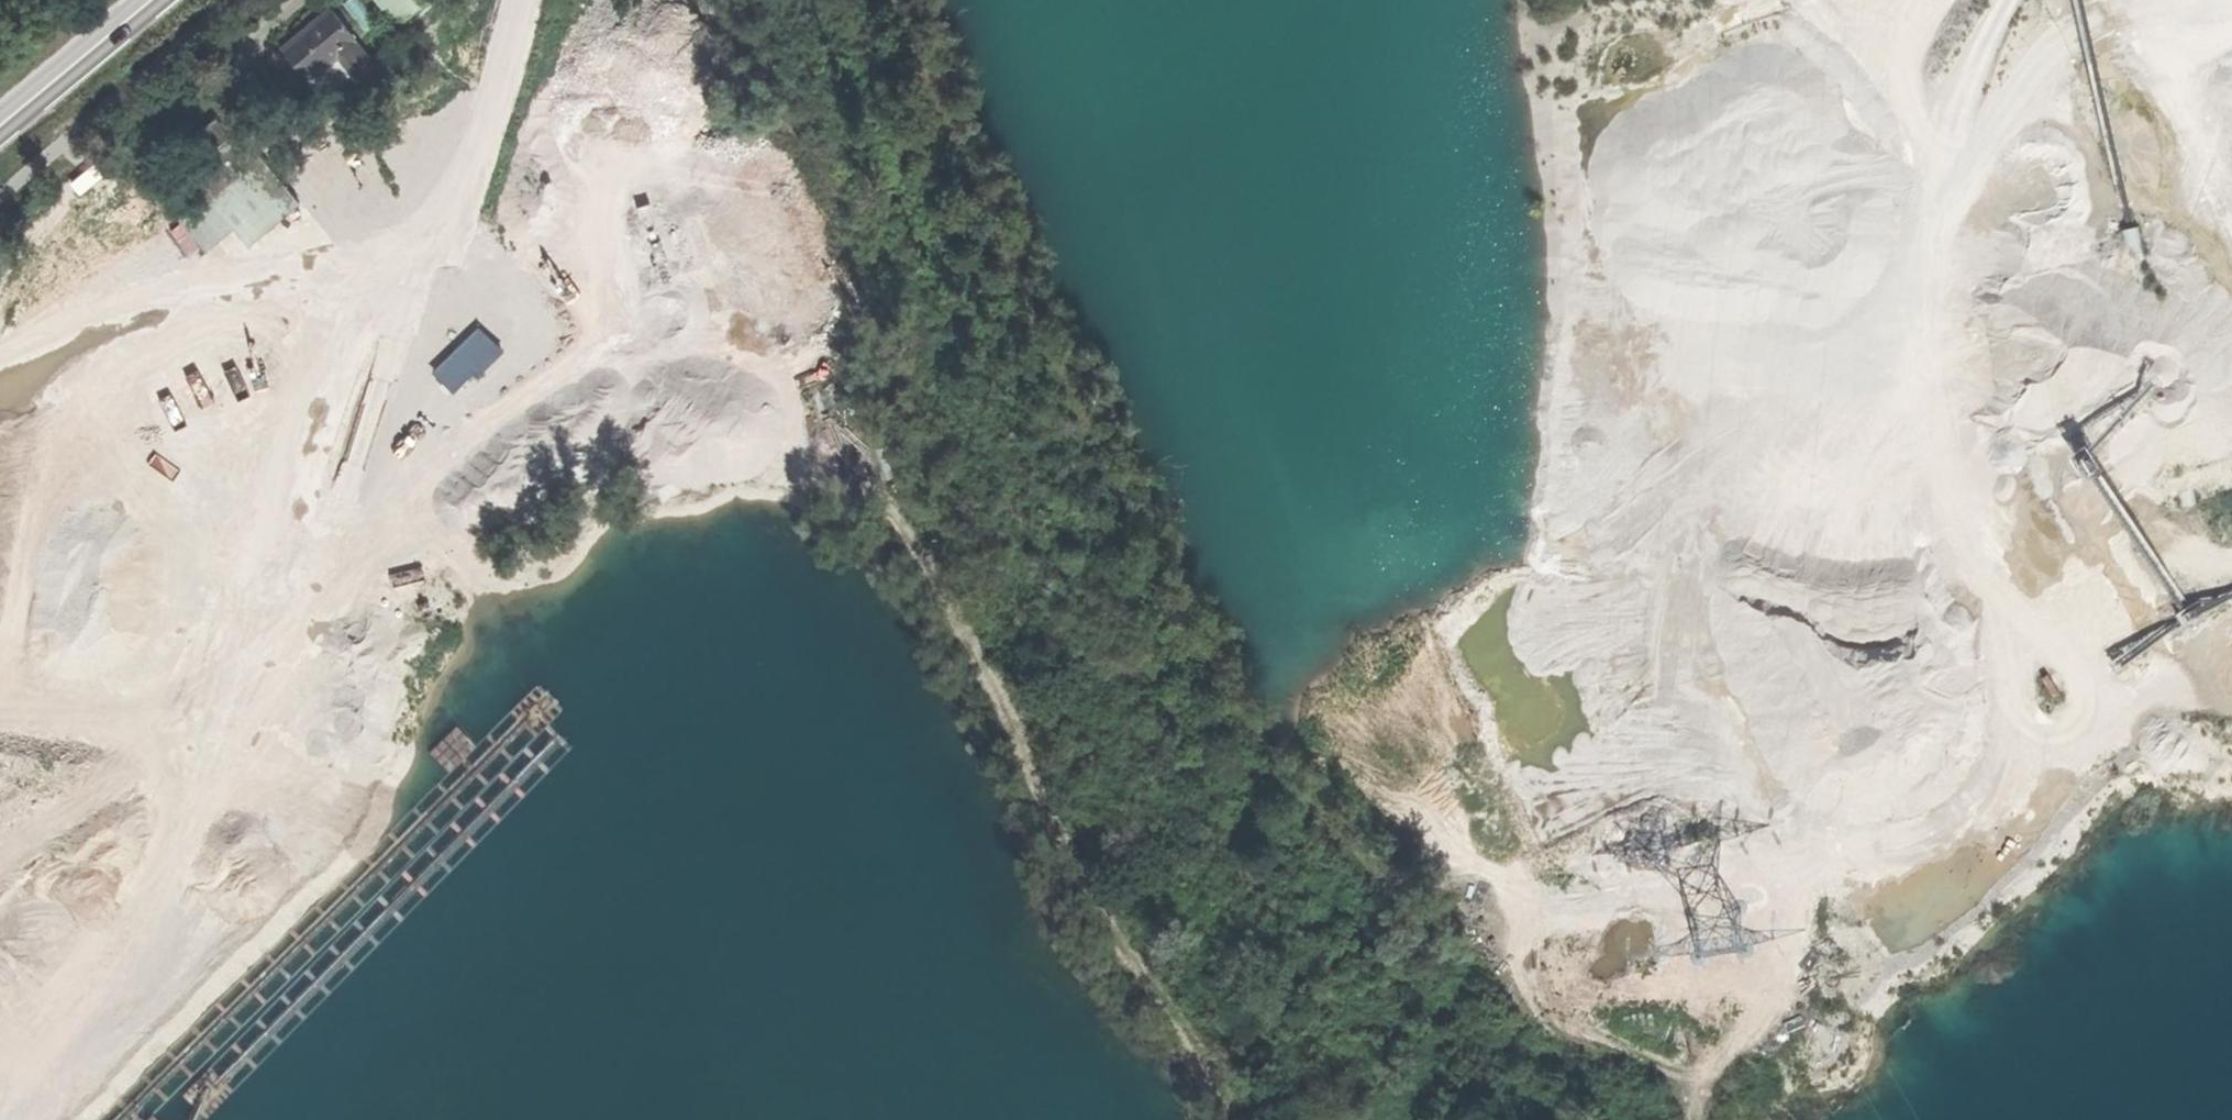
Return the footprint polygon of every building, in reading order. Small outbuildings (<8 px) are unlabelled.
[(404,29),(438,0),(380,0),(404,29)] [(334,67),(360,45),(334,15),(310,35),(285,56),(303,77),(326,57),(334,67)] [(347,72),(356,82),(364,75),(375,66),(366,56),(347,72)] [(311,86),(334,67),(326,57),(303,77),(311,86)] [(380,71),(375,66),(364,75),(369,81),(380,71)] [(197,141),(210,160),(233,144),(220,125),(197,141)] [(151,181),(131,192),(142,212),(162,202),(151,181)] [(105,209),(117,222),(134,208),(122,194),(105,209)] [(443,379),(459,397),(480,377),(505,353),(488,335),(443,379)] [(512,360),(505,353),(480,377),(487,385),(512,360)]
